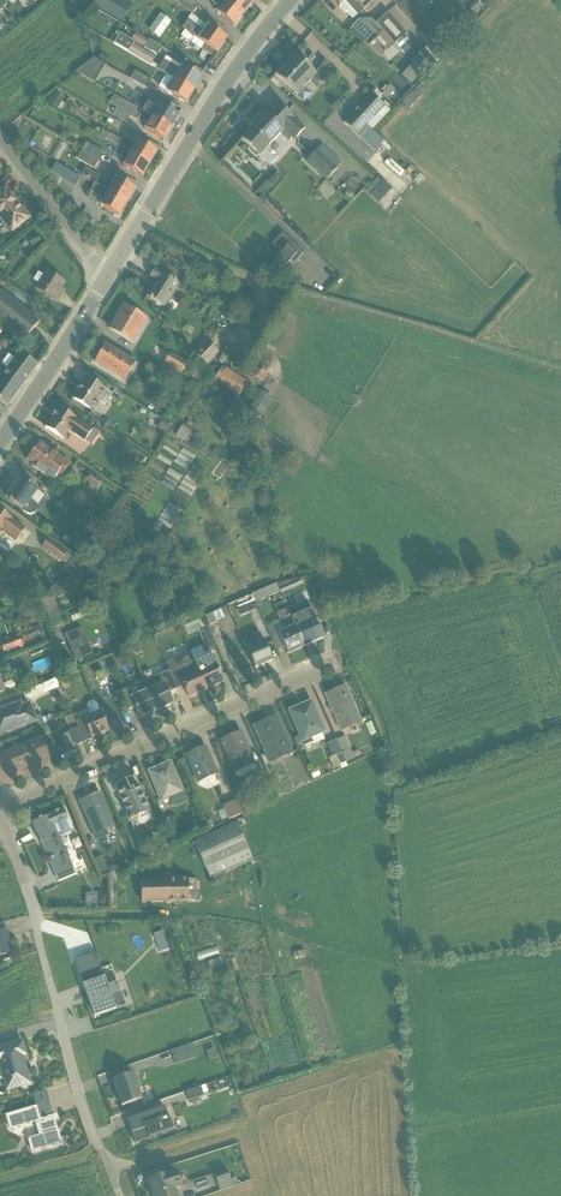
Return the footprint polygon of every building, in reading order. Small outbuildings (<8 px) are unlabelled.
[(255,5),(248,0),(228,0),(226,2),(244,18),(255,5)] [(356,0),(335,0),(347,13),(359,3),(356,0)] [(244,18),(226,2),(217,12),(234,28),(244,18)] [(489,2),(479,7),(482,13),(492,9),(489,2)] [(421,43),(397,14),(383,25),(374,13),(359,25),(393,66),(421,43)] [(170,15),(156,32),(169,43),(182,26),(170,15)] [(219,54),(228,41),(191,15),(182,29),(219,54)] [(129,36),(124,44),(161,67),(171,50),(157,41),(152,50),(129,36)] [(408,77),(419,89),(409,98),(419,110),(438,93),(428,81),(447,65),(436,52),(408,77)] [(297,97),(317,77),(296,56),(276,76),(297,97)] [(106,84),(114,66),(97,59),(89,77),(106,84)] [(195,91),(202,80),(183,69),(176,80),(195,91)] [(154,88),(157,81),(143,73),(139,80),(154,88)] [(187,106),(195,91),(176,80),(167,94),(187,106)] [(401,97),(400,87),(390,88),(392,99),(401,97)] [(393,144),(381,132),(401,113),(383,95),(353,126),(383,154),(393,144)] [(290,144),(305,130),(278,102),(240,139),(260,159),(280,136),(290,144)] [(171,130),(179,118),(161,107),(153,120),(171,130)] [(171,130),(153,120),(146,131),(164,142),(171,130)] [(57,156),(64,161),(74,147),(67,142),(57,156)] [(150,168),(158,155),(137,143),(130,156),(150,168)] [(314,162),(335,182),(351,165),(330,145),(314,162)] [(98,146),(87,161),(101,171),(112,156),(98,146)] [(150,168),(130,156),(122,168),(143,180),(150,168)] [(128,205),(136,192),(117,180),(109,193),(128,205)] [(386,180),(374,193),(394,213),(407,200),(386,180)] [(31,218),(6,185),(0,190),(0,220),(10,234),(31,218)] [(128,205),(109,193),(99,208),(118,220),(128,205)] [(275,261),(285,270),(297,257),(288,249),(292,244),(281,235),(271,245),(281,254),(275,261)] [(145,299),(165,310),(179,284),(154,270),(148,281),(153,284),(145,299)] [(35,289),(58,304),(69,286),(46,272),(35,289)] [(55,327),(14,297),(0,316),(0,317),(41,347),(55,327)] [(107,330),(132,345),(147,319),(123,304),(107,330)] [(216,341),(202,353),(213,365),(227,353),(216,341)] [(124,383),(137,363),(105,343),(92,363),(124,383)] [(37,366),(18,353),(0,380),(0,403),(7,408),(37,366)] [(180,355),(172,366),(192,379),(200,368),(180,355)] [(247,382),(223,366),(212,382),(236,398),(247,382)] [(98,417),(112,395),(84,378),(71,400),(98,417)] [(272,392),(261,401),(271,412),(281,402),(272,392)] [(84,444),(93,431),(59,406),(43,428),(63,441),(69,433),(84,444)] [(204,447),(208,435),(189,428),(184,439),(204,447)] [(174,445),(187,451),(190,445),(177,439),(174,445)] [(57,482),(69,465),(40,443),(27,460),(57,482)] [(95,473),(93,478),(105,484),(107,479),(95,473)] [(22,512),(39,492),(21,477),(5,497),(22,512)] [(25,530),(0,511),(0,538),(5,532),(16,541),(25,530)] [(51,550),(89,581),(97,571),(60,540),(51,550)] [(286,587),(262,598),(266,607),(290,595),(286,587)] [(263,603),(249,610),(253,619),(267,612),(263,603)] [(68,606),(61,607),(65,625),(72,624),(68,606)] [(305,645),(324,637),(311,607),(292,616),(305,645)] [(236,613),(216,617),(222,647),(233,644),(229,626),(236,624),(237,631),(239,630),(236,613)] [(305,645),(292,616),(276,623),(289,652),(305,645)] [(80,626),(64,633),(77,662),(93,655),(80,626)] [(255,667),(275,659),(262,629),(242,638),(255,667)] [(29,636),(10,643),(13,652),(32,645),(29,636)] [(207,691),(225,682),(211,652),(192,661),(207,691)] [(207,691),(192,661),(175,669),(190,699),(207,691)] [(246,674),(248,684),(263,680),(261,670),(246,674)] [(160,709),(176,701),(162,672),(146,680),(160,709)] [(66,680),(33,690),(36,700),(70,690),(66,680)] [(160,709),(146,680),(126,689),(140,718),(160,709)] [(341,730),(362,721),(346,684),(325,693),(341,730)] [(301,741),(325,731),(311,698),(287,707),(301,741)] [(35,720),(27,699),(0,709),(0,734),(35,720)] [(91,738),(109,731),(101,710),(83,718),(91,738)] [(269,762),(293,752),(276,712),(253,722),(269,762)] [(233,771),(254,762),(241,730),(219,739),(233,771)] [(13,774),(51,757),(41,735),(3,753),(13,774)] [(348,743),(337,748),(343,761),(339,763),(344,774),(353,770),(349,761),(355,758),(348,743)] [(196,781),(217,772),(206,745),(184,754),(196,781)] [(161,801),(184,792),(171,759),(148,768),(161,801)] [(130,819),(151,810),(136,774),(115,783),(130,819)] [(88,837),(115,825),(100,790),(73,802),(88,837)] [(240,823),(254,818),(249,804),(235,809),(240,823)] [(57,881),(75,873),(59,837),(73,831),(63,809),(31,823),(57,881)] [(253,862),(236,822),(193,841),(211,880),(253,862)] [(143,902),(190,901),(189,880),(143,882),(143,902)] [(108,896),(107,909),(119,910),(119,896),(108,896)] [(14,953),(7,927),(0,929),(0,957),(14,953)] [(173,956),(183,953),(176,933),(166,936),(173,956)] [(208,962),(229,955),(226,948),(206,955),(208,962)] [(315,954),(304,956),(306,965),(317,962),(315,954)] [(220,972),(233,969),(231,960),(218,963),(220,972)] [(105,976),(81,983),(92,1017),(126,1006),(118,981),(108,984),(105,976)] [(22,1038),(0,1044),(0,1070),(6,1090),(30,1083),(22,1055),(27,1054),(22,1038)] [(145,1078),(208,1061),(205,1047),(141,1064),(145,1078)] [(121,1105),(143,1098),(134,1072),(112,1079),(121,1105)] [(199,1105),(215,1098),(212,1090),(195,1096),(199,1105)] [(31,1150),(60,1142),(50,1102),(6,1113),(10,1129),(25,1125),(31,1150)] [(136,1142),(173,1128),(165,1105),(127,1118),(136,1142)] [(152,1195),(177,1195),(174,1188),(182,1185),(176,1168),(146,1179),(152,1195)] [(234,1192),(244,1186),(234,1169),(224,1175),(234,1192)] [(212,1180),(215,1192),(226,1188),(222,1177),(212,1180)]
